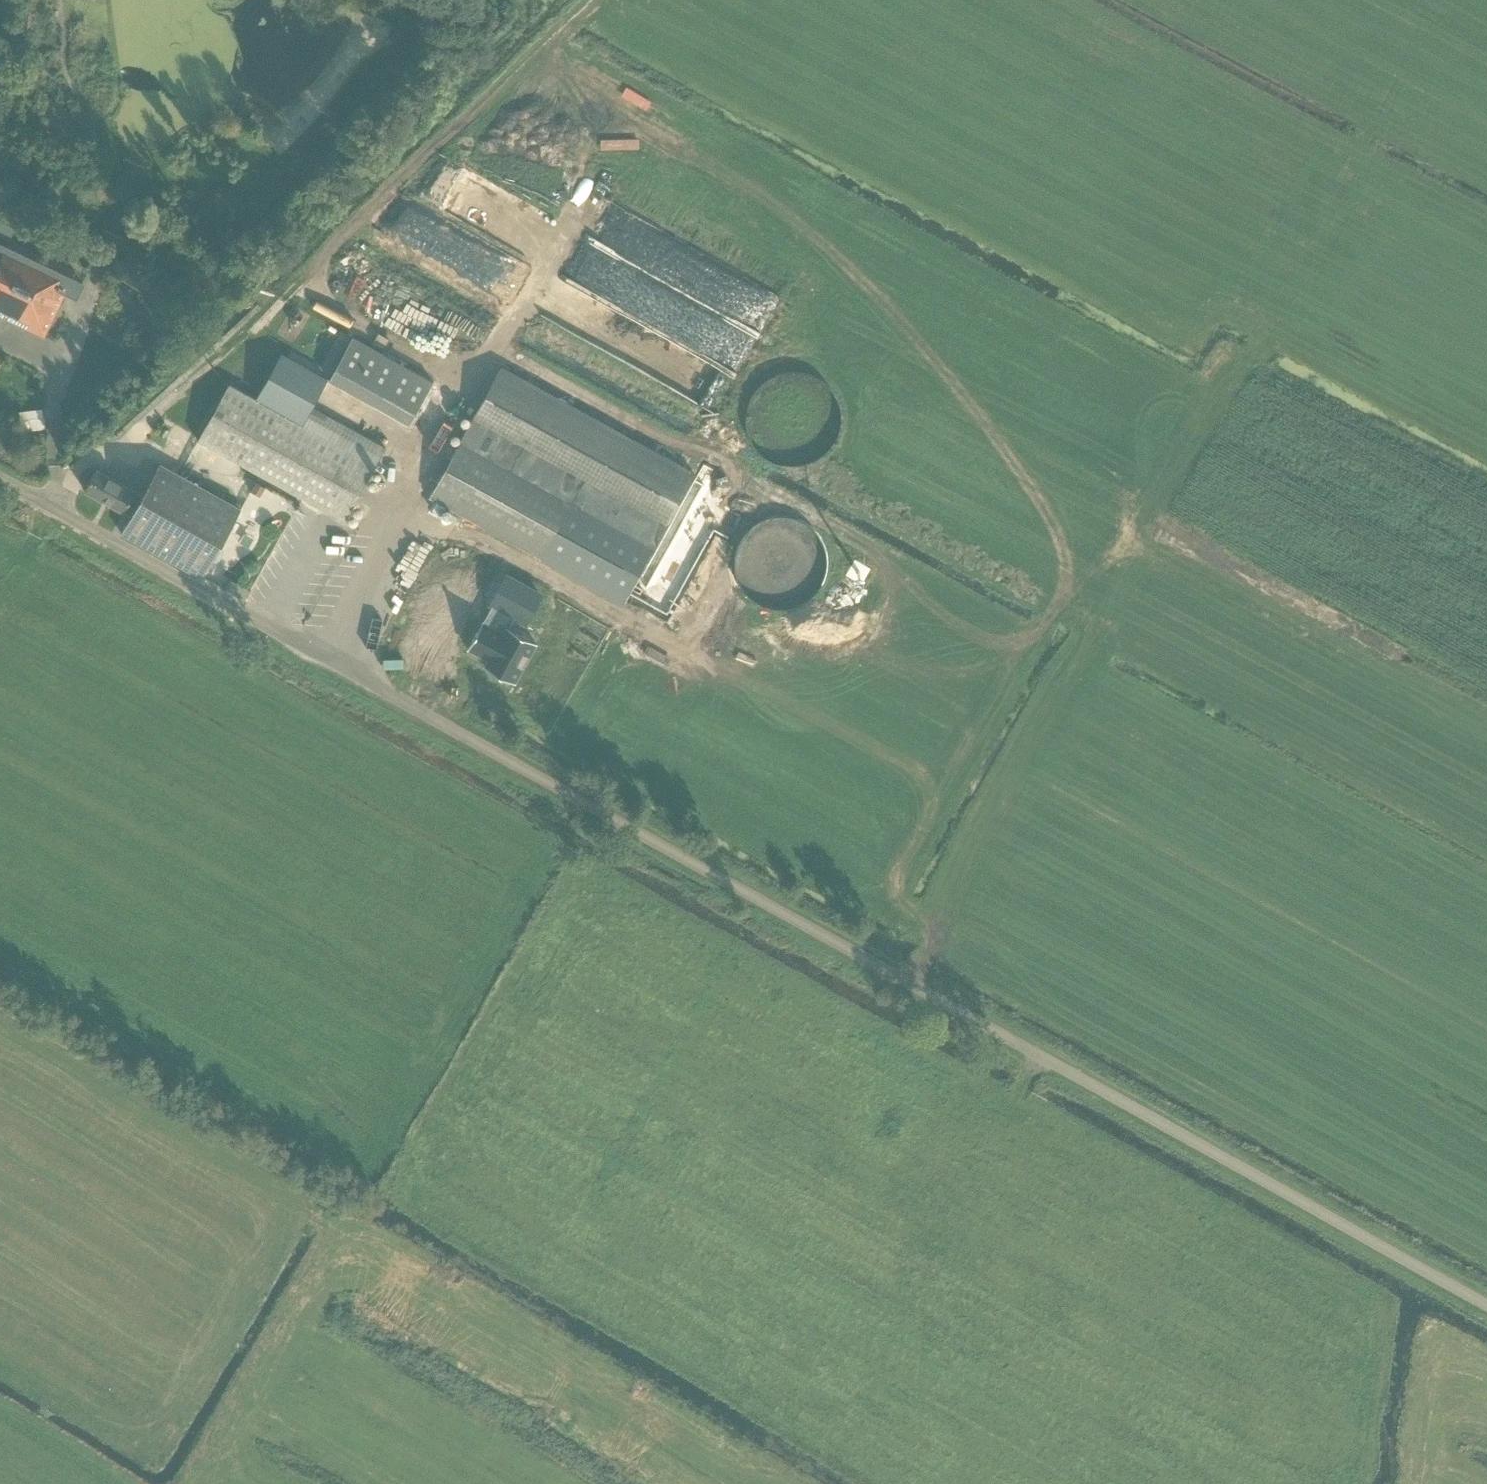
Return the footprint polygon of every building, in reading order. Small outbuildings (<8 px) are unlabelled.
[(44,336),(66,291),(77,296),(83,283),(72,278),(75,271),(9,240),(14,229),(0,222),(0,315),(44,336)] [(426,303),(425,306),(419,303),(409,320),(462,348),(473,327),(426,303)] [(434,382),(353,337),(329,381),(410,425),(434,382)] [(726,378),(647,341),(639,359),(620,350),(615,360),(713,405),(726,378)] [(230,386),(198,442),(345,524),(376,468),(386,450),(313,409),(329,381),(282,355),(262,391),(257,401),(230,386)] [(501,368),(430,498),(623,604),(694,475),(501,368)] [(39,406),(26,411),(31,427),(44,423),(39,406)] [(96,470),(84,491),(123,513),(124,512),(131,516),(128,520),(121,534),(202,579),(208,566),(227,539),(242,511),(160,465),(142,496),(135,493),(135,492),(96,470)] [(530,574),(534,565),(527,557),(484,537),(481,543),(490,554),(470,561),(469,564),(437,574),(422,567),(418,577),(409,573),(424,622),(413,625),(414,629),(400,634),(418,642),(432,659),(427,671),(438,676),(447,668),(457,648),(427,634),(422,636),(418,631),(425,626),(456,640),(492,612),(506,581),(514,585),(521,570),(530,574)] [(559,605),(526,586),(510,614),(543,633),(559,605)] [(498,636),(483,662),(504,674),(500,681),(529,698),(552,658),(523,641),(519,648),(498,636)]
